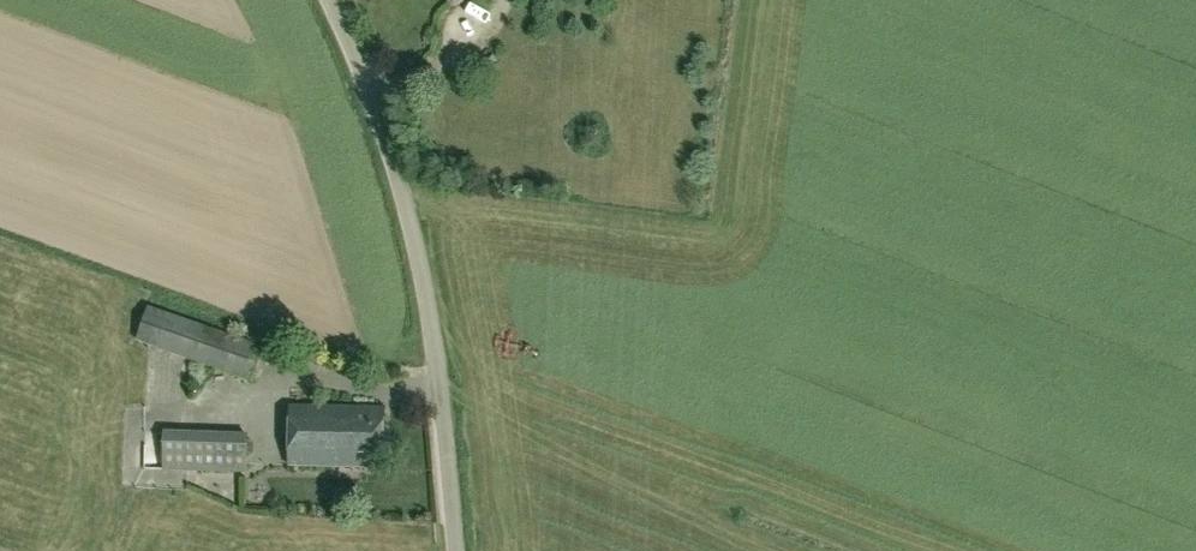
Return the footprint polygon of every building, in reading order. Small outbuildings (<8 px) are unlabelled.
[(262,348),(148,308),(137,340),(251,379),(262,348)] [(384,407),(290,404),(288,464),(382,467),(384,407)] [(248,435),(164,433),(163,469),(247,471),(248,435)]
